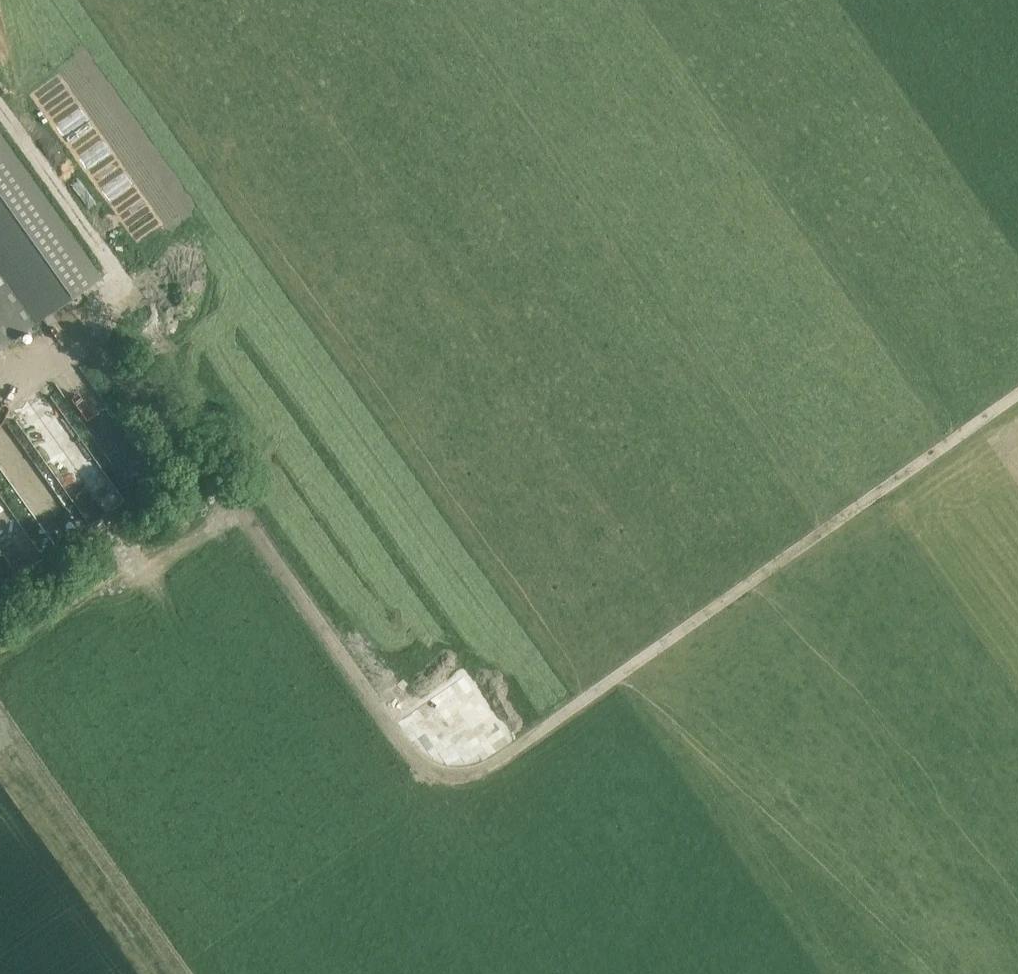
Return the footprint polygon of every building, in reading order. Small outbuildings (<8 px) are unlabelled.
[(97,239),(0,88),(0,115),(84,247),(97,239)] [(96,279),(0,143),(0,347),(96,279)] [(69,400),(101,448),(120,435),(88,387),(69,400)] [(105,464),(118,485),(131,477),(118,456),(105,464)] [(45,497),(26,506),(44,542),(63,533),(45,497)] [(9,563),(18,559),(0,511),(0,556),(5,554),(9,563)]
